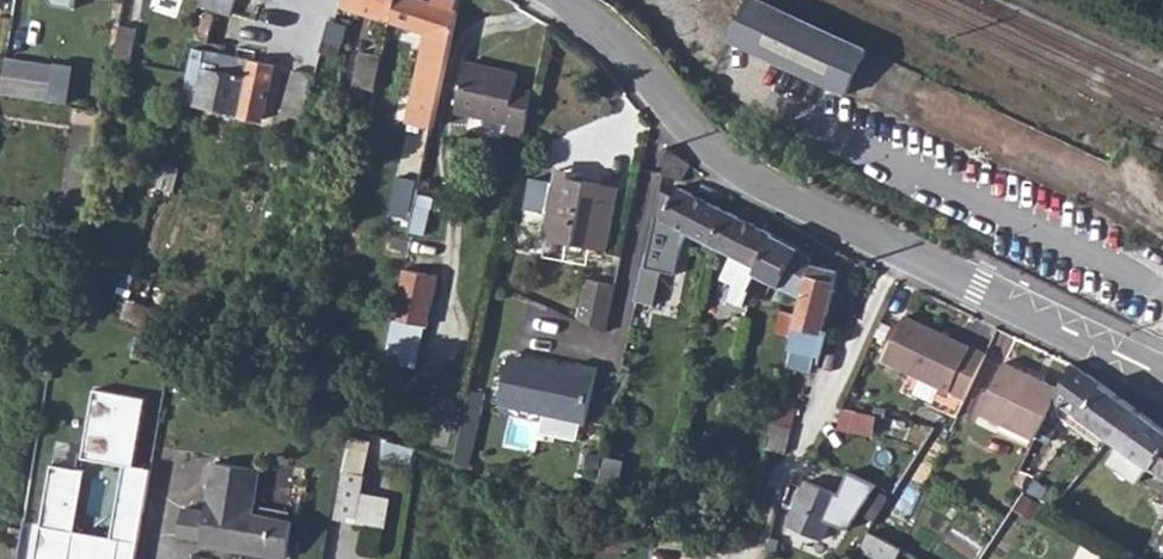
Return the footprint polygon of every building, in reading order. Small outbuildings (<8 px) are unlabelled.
[(199,8),(213,13),(230,17),(234,0),(202,0),(199,8)] [(389,23),(396,0),(342,0),(340,7),(389,23)] [(389,23),(425,35),(406,125),(430,130),(457,0),(428,0),(427,4),(416,0),(396,0),(389,23)] [(730,38),(846,93),(867,49),(760,0),(748,0),(730,38)] [(120,20),(116,51),(131,54),(136,23),(120,20)] [(329,24),(325,41),(342,45),(346,26),(330,22),(329,24)] [(209,37),(207,45),(227,49),(231,32),(211,27),(211,29),(209,37)] [(325,41),(318,68),(336,72),(342,45),(325,41)] [(355,88),(375,92),(383,56),(361,52),(355,88)] [(282,68),(208,54),(208,56),(205,56),(195,107),(265,121),(274,73),(281,74),(282,68)] [(6,61),(1,97),(49,104),(55,68),(6,61)] [(506,138),(524,142),(533,96),(516,93),(518,78),(463,67),(454,116),(507,127),(506,138)] [(296,71),(286,107),(305,113),(310,100),(316,77),(296,71)] [(666,146),(660,174),(680,182),(688,164),(675,154),(666,146)] [(176,167),(170,192),(185,195),(191,171),(176,167)] [(559,177),(548,237),(610,250),(622,189),(559,177)] [(716,250),(711,247),(726,213),(677,188),(672,198),(657,191),(642,267),(660,271),(676,274),(680,249),(688,235),(703,244),(699,251),(711,257),(716,250)] [(726,213),(711,247),(716,250),(731,259),(720,280),(733,286),(729,303),(743,307),(755,271),(774,236),(726,213)] [(774,236),(755,271),(803,297),(810,264),(812,256),(798,251),(798,247),(774,236)] [(803,297),(786,367),(811,372),(815,357),(821,358),(826,332),(824,331),(838,271),(810,264),(803,297)] [(642,267),(634,302),(652,305),(660,271),(642,267)] [(434,281),(400,274),(390,324),(424,331),(434,281)] [(616,282),(586,274),(578,315),(607,328),(616,282)] [(883,361),(961,401),(985,355),(906,314),(883,361)] [(509,355),(507,362),(547,369),(548,362),(509,355)] [(547,369),(507,362),(499,405),(584,421),(594,367),(577,364),(576,368),(548,362),(547,369)] [(1006,418),(1037,432),(1055,397),(1059,388),(1003,363),(981,413),(1003,423),(1006,418)] [(1059,388),(1055,397),(1111,439),(1123,425),(1134,407),(1079,367),(1072,364),(1059,388)] [(151,462),(134,459),(146,391),(95,382),(82,451),(122,458),(111,529),(72,522),(82,462),(48,456),(31,558),(134,558),(151,462)] [(797,401),(779,397),(772,424),(791,429),(797,401)] [(1134,407),(1123,425),(1132,431),(1144,414),(1134,407)] [(875,429),(877,414),(844,410),(842,425),(875,429)] [(1111,439),(1118,444),(1106,461),(1136,481),(1147,466),(1162,478),(1162,428),(1144,414),(1132,431),(1123,425),(1111,439)] [(785,455),(791,429),(772,424),(765,451),(785,455)] [(392,492),(363,489),(368,444),(347,441),(338,517),(389,522),(392,492)] [(620,462),(603,459),(598,486),(615,489),(620,462)] [(201,541),(223,545),(222,549),(282,558),(285,558),(290,524),(288,523),(289,515),(260,510),(258,517),(251,516),(258,473),(214,465),(205,514),(182,510),(178,537),(201,541)] [(801,481),(785,524),(820,539),(821,534),(837,541),(841,530),(851,535),(874,488),(848,473),(838,495),(801,481)] [(865,534),(857,550),(875,558),(894,558),(898,550),(865,534)]
